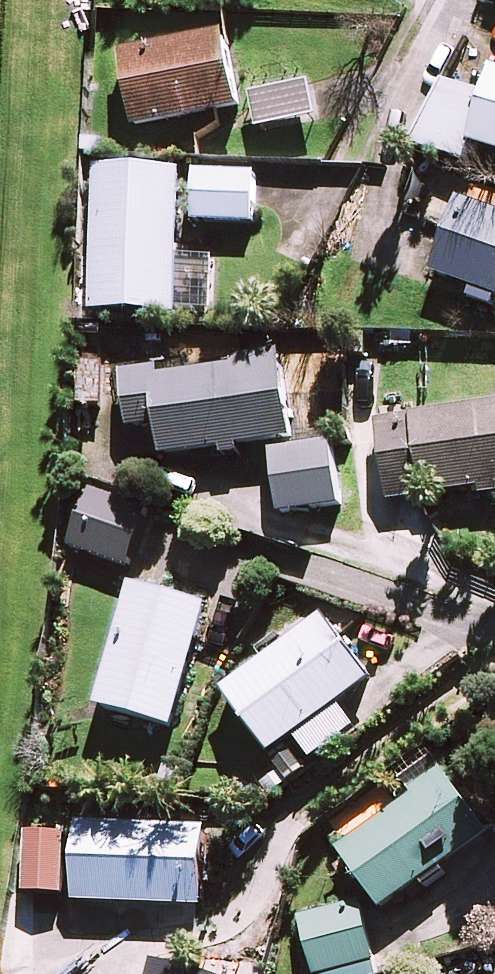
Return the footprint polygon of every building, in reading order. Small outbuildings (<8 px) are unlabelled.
[(137,142),(244,122),(230,47),(123,67),(137,142)] [(494,162),(494,85),(489,104),(473,155),(494,162)] [(473,155),(489,104),(449,92),(415,155),(430,159),(469,172),(473,155)] [(256,106),(263,139),(321,129),(315,95),(256,106)] [(181,326),(186,185),(102,182),(97,324),(181,326)] [(197,232),(259,235),(261,184),(199,182),(197,232)] [(438,285),(478,300),(474,311),(494,318),(494,222),(464,211),(438,285)] [(161,439),(165,469),(228,461),(228,467),(246,465),(245,459),(298,452),(287,366),(238,372),(239,380),(164,389),(163,380),(127,384),(135,442),(161,439)] [(382,433),(393,513),(494,500),(494,419),(382,433)] [(277,462),(285,524),(343,517),(335,455),(277,462)] [(133,576),(153,519),(95,500),(75,556),(133,576)] [(205,647),(213,618),(137,597),(102,719),(179,740),(205,647)] [(375,694),(329,631),(228,705),(275,768),(300,750),(345,717),(375,694)] [(345,717),(300,750),(318,774),(363,742),(345,717)] [(420,809),(343,863),(387,925),(494,849),(447,782),(416,803),(420,809)] [(81,832),(78,912),(203,916),(206,836),(81,832)] [(69,907),(72,844),(33,843),(31,906),(69,907)] [(381,971),(364,912),(303,930),(315,973),(369,973),(381,971)]
